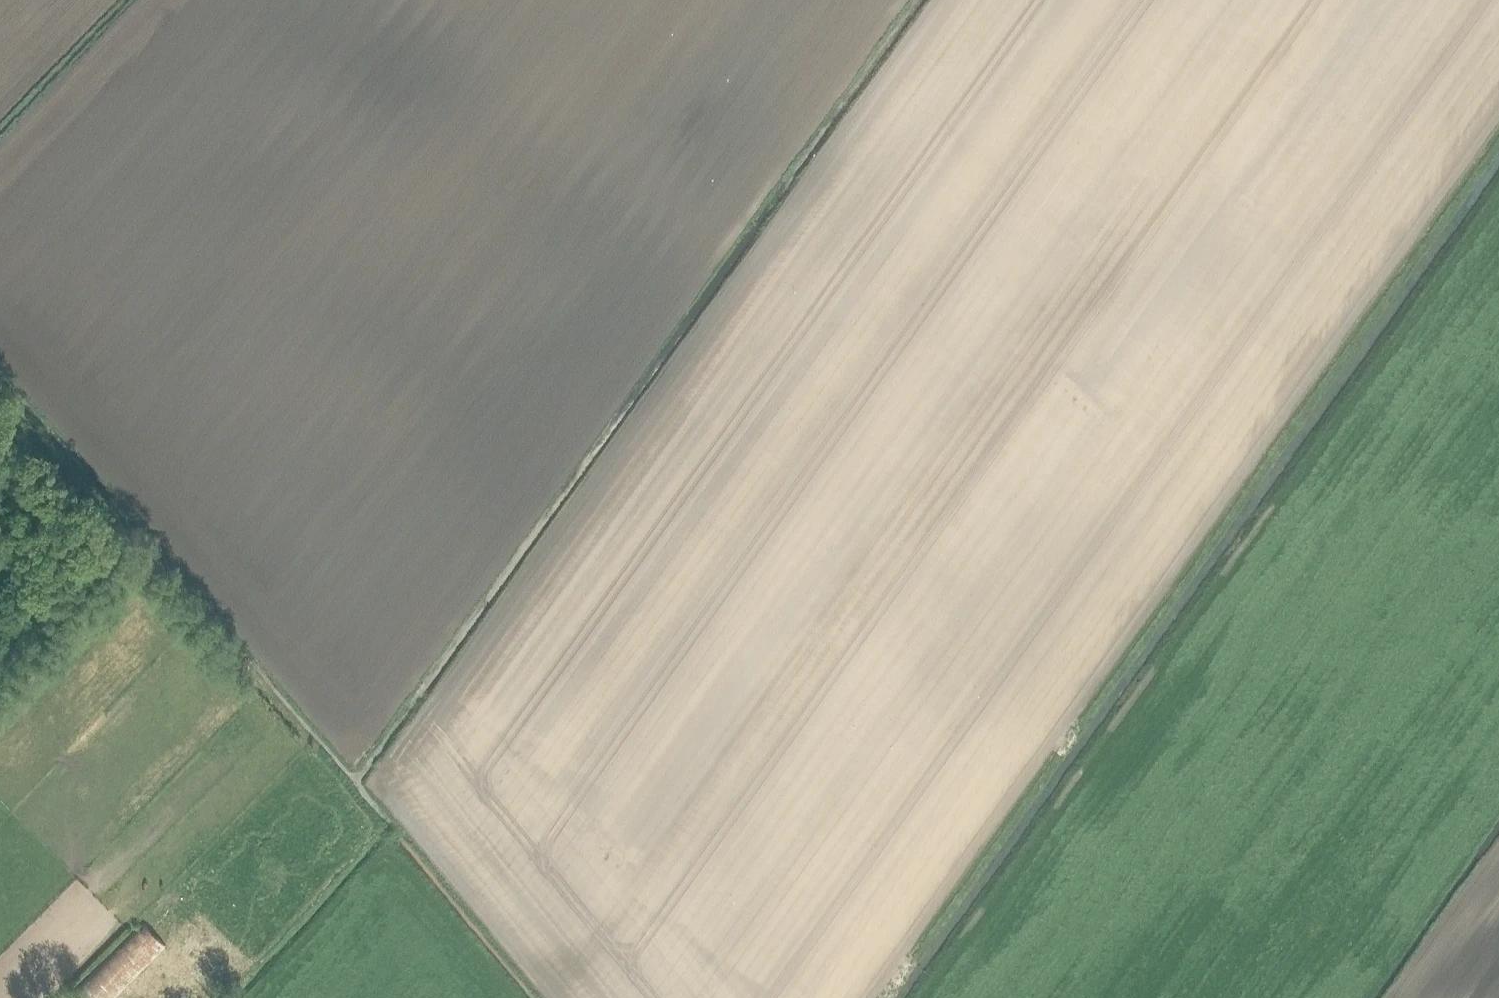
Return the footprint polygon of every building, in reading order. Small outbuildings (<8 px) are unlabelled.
[(144,924),(72,997),(116,997),(166,946),(144,924)]
